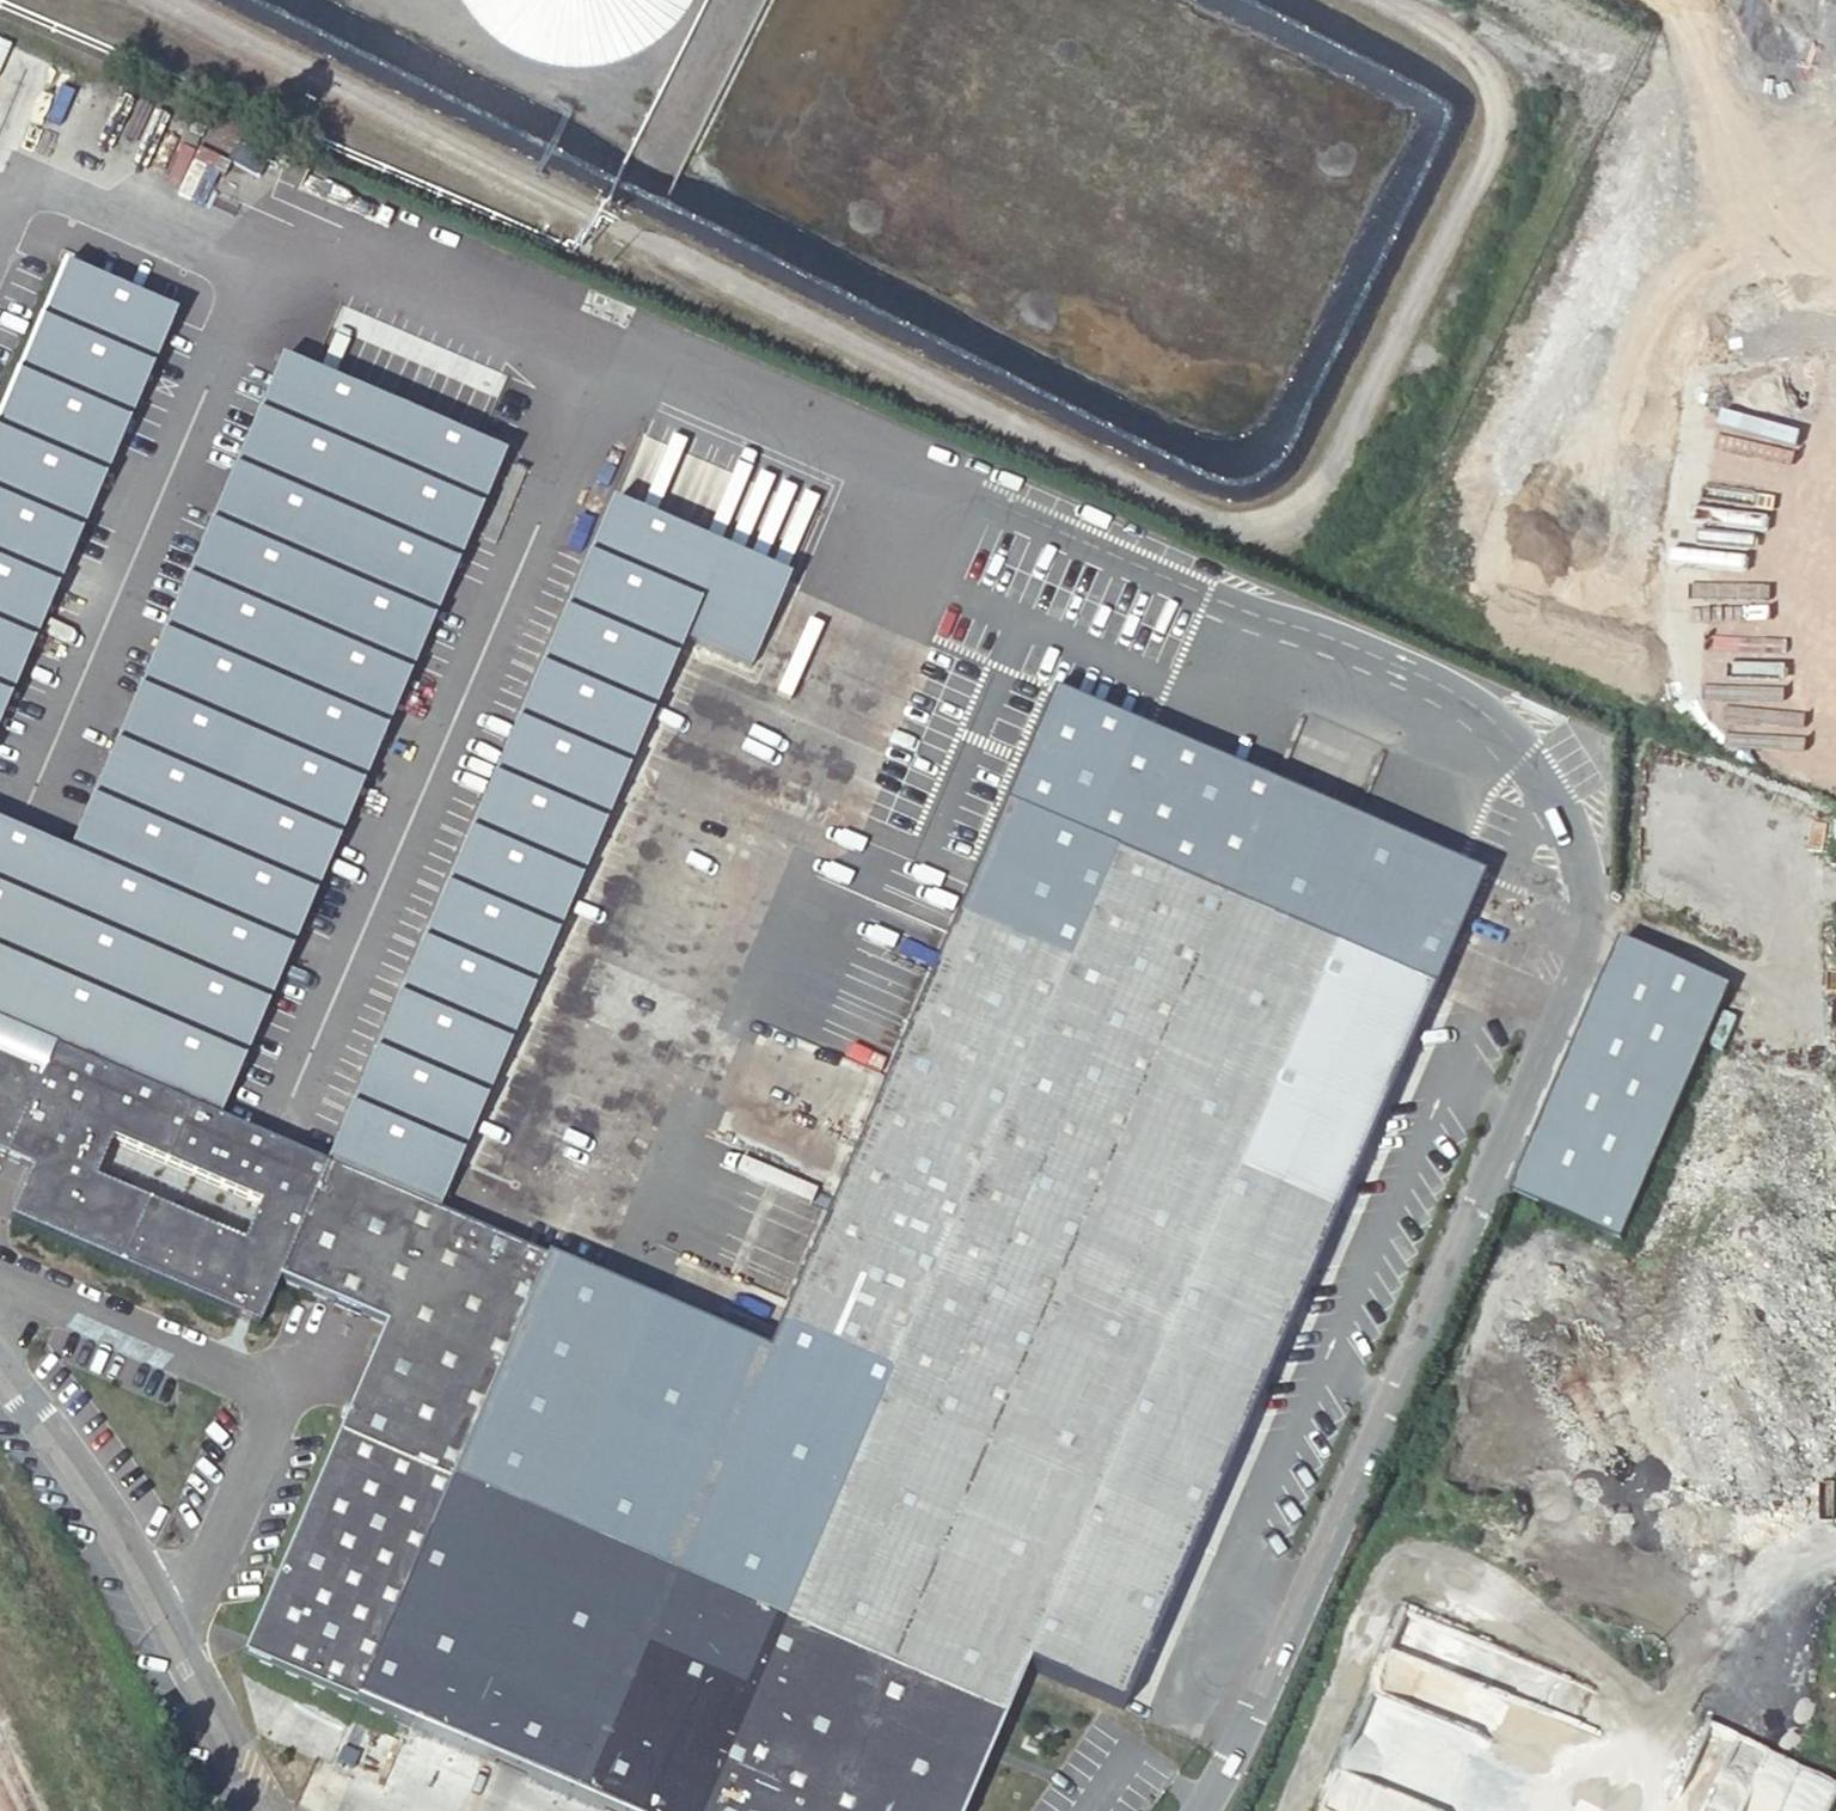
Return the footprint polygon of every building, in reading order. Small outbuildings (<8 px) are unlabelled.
[(507,11),(533,23),(538,25),(560,30),(589,30),(617,25),(643,14),(663,0),(493,0),(507,11)] [(171,331),(60,283),(0,422),(0,728),(171,331)] [(220,1120),(497,471),(281,379),(67,867),(0,839),(0,1025),(220,1120)] [(694,537),(701,523),(667,506),(660,520),(694,537)] [(610,520),(330,1167),(438,1214),(684,644),(751,672),(784,593),(610,520)] [(602,1810),(965,1810),(1027,1669),(1126,1710),(1481,880),(1058,698),(775,1358),(438,1214),(330,1167),(220,1120),(0,1025),(0,1155),(17,1162),(28,1166),(10,1216),(261,1325),(278,1278),(384,1324),(372,1355),(244,1654),(602,1810)] [(1516,1194),(1626,1242),(1736,990),(1627,943),(1516,1194)]
